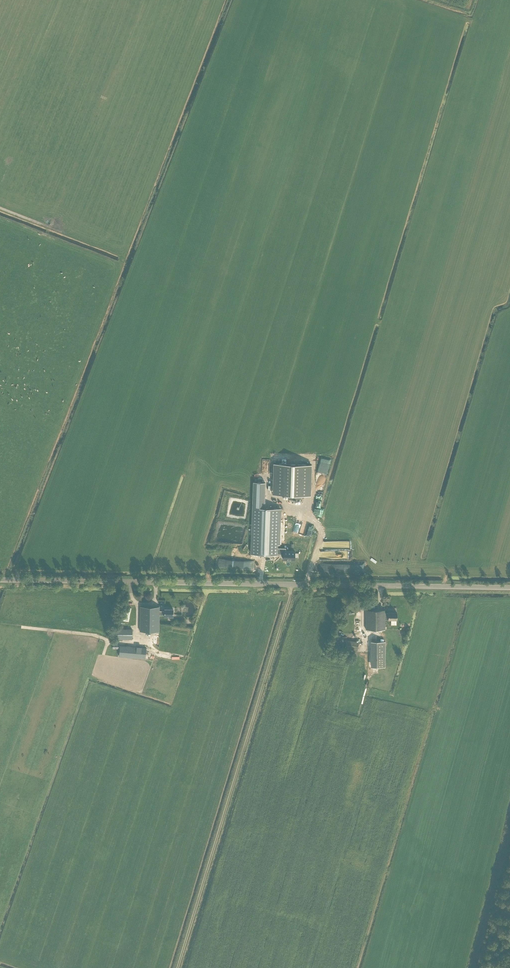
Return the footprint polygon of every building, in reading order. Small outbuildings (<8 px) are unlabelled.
[(320,440),(326,421),(315,417),(309,437),(320,440)] [(312,465),(273,464),(272,494),(287,495),(287,500),(301,500),(301,495),(311,496),(312,465)] [(279,515),(254,514),(252,554),(275,555),(275,554),(278,554),(278,555),(280,557),(283,557),(283,560),(294,560),(294,559),(298,559),(299,552),(295,552),(295,551),(286,551),(286,547),(278,547),(279,515)] [(160,607),(140,607),(140,631),(159,631),(159,615),(164,615),(164,617),(173,617),(173,609),(164,609),(164,611),(160,611),(160,607)] [(385,610),(366,610),(366,630),(385,630),(385,617),(388,617),(388,620),(397,620),(397,613),(388,613),(385,613),(385,610)] [(132,639),(132,629),(116,629),(116,639),(132,639)] [(358,642),(346,640),(345,648),(357,650),(358,642)] [(385,667),(385,641),(370,641),(371,667),(385,667)] [(145,659),(146,651),(146,648),(120,646),(119,657),(145,659)]
